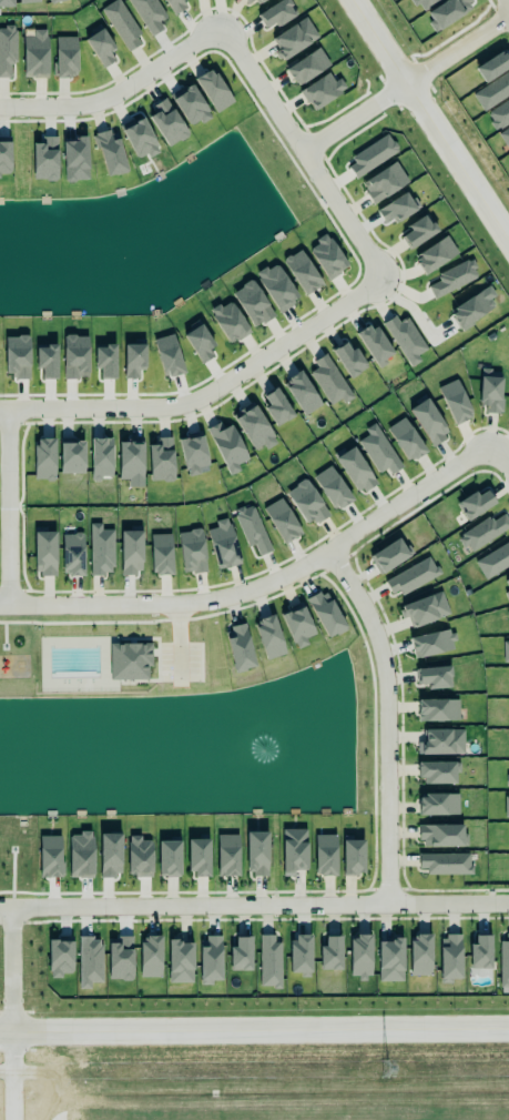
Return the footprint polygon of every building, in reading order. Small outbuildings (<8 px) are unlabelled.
[(125,52),(143,43),(121,0),(116,0),(102,7),(125,52)] [(151,37),(163,29),(159,22),(167,18),(156,0),(128,0),(151,37)] [(191,5),(188,0),(164,0),(173,16),(191,5)] [(262,0),(244,0),(249,8),(262,0)] [(265,29),(274,24),(277,28),(298,15),(289,0),(280,0),(256,15),(265,29)] [(270,40),(283,60),(318,37),(305,17),(270,40)] [(15,27),(0,27),(0,78),(10,78),(10,63),(16,63),(15,27)] [(115,61),(110,52),(114,50),(102,27),(84,37),(101,68),(115,61)] [(48,77),(47,30),(33,30),(34,37),(22,37),(23,78),(48,77)] [(76,37),(54,37),(55,78),(77,77),(76,37)] [(285,68),(296,86),(330,66),(319,48),(285,68)] [(234,102),(212,68),(194,79),(216,113),(234,102)] [(333,82),(330,74),(300,88),(310,110),(347,92),(341,79),(333,82)] [(188,128),(210,117),(193,83),(171,94),(188,128)] [(151,107),(155,113),(148,117),(168,148),(189,135),(166,98),(151,107)] [(159,151),(143,117),(121,128),(137,161),(159,151)] [(95,135),(104,177),(126,172),(117,130),(95,135)] [(356,179),(398,151),(388,135),(345,163),(356,179)] [(33,143),(33,181),(58,180),(57,136),(41,136),(42,143),(33,143)] [(1,179),(0,174),(11,174),(10,138),(0,138),(0,179),(1,179)] [(374,204),(408,182),(395,161),(360,184),(374,204)] [(387,227),(418,207),(407,190),(376,211),(387,227)] [(438,232),(427,214),(407,226),(410,231),(401,237),(409,250),(438,232)] [(308,250),(328,280),(348,266),(325,233),(315,240),(318,244),(308,250)] [(458,255),(448,236),(413,255),(423,274),(458,255)] [(304,296),(322,284),(300,249),(282,261),(304,296)] [(440,280),(427,287),(434,299),(479,277),(470,259),(437,275),(440,280)] [(255,275),(278,312),(299,300),(276,262),(255,275)] [(273,317),(254,280),(232,291),(252,328),(273,317)] [(458,329),(494,310),(484,291),(448,310),(458,329)] [(249,334),(233,300),(210,310),(227,345),(249,334)] [(412,367),(421,360),(418,355),(427,349),(406,317),(399,322),(395,315),(383,323),(412,367)] [(394,355),(371,322),(354,333),(378,367),(394,355)] [(181,334),(202,364),(219,353),(198,323),(181,334)] [(155,338),(162,378),(182,374),(175,335),(155,338)] [(4,377),(29,377),(30,336),(5,336),(4,377)] [(87,336),(63,336),(64,378),(88,378),(87,336)] [(331,349),(348,378),(366,368),(348,338),(331,349)] [(41,379),(57,378),(56,345),(35,346),(36,369),(41,369),(41,379)] [(124,345),(124,379),(139,379),(139,370),(145,370),(145,345),(124,345)] [(116,346),(95,346),(94,369),(100,369),(100,379),(115,379),(116,346)] [(342,403),(351,399),(327,354),(308,364),(330,405),(340,400),(342,403)] [(304,416),(322,404),(299,371),(282,383),(304,416)] [(478,371),(500,371),(501,408),(485,408),(485,401),(478,401),(478,371)] [(439,387),(452,425),(472,418),(458,380),(439,387)] [(275,383),(294,410),(285,416),(283,414),(274,421),(263,405),(269,401),(263,392),(275,383)] [(448,436),(429,398),(410,408),(430,446),(448,436)] [(252,451),(263,445),(265,450),(276,444),(255,404),(233,415),(252,451)] [(426,452),(404,417),(386,429),(408,463),(426,452)] [(374,421),(401,464),(389,472),(385,465),(378,470),(358,438),(368,432),(365,426),(374,421)] [(240,472),(237,464),(247,461),(234,424),(223,428),(221,422),(209,427),(227,476),(240,472)] [(147,440),(150,477),(161,476),(163,478),(170,478),(172,475),(175,475),(173,433),(155,434),(155,438),(147,440)] [(210,465),(201,433),(177,439),(187,477),(200,473),(199,468),(210,465)] [(118,437),(119,475),(126,475),(126,484),(141,484),(141,437),(118,437)] [(91,439),(91,481),(101,481),(101,477),(112,477),(112,438),(91,439)] [(55,480),(55,439),(34,439),(34,480),(55,480)] [(85,440),(60,440),(60,473),(84,473),(85,440)] [(359,494),(376,483),(352,444),(334,456),(359,494)] [(330,463),(312,475),(332,506),(350,494),(330,463)] [(285,492),(308,527),(328,514),(305,479),(285,492)] [(495,503),(484,486),(456,504),(468,521),(495,503)] [(264,507),(281,544),(301,535),(284,498),(264,507)] [(254,545),(259,556),(273,550),(252,503),(233,512),(249,547),(254,545)] [(459,532),(488,513),(491,518),(502,512),(508,524),(471,548),(467,542),(462,544),(457,536),(460,534),(459,532)] [(206,530),(218,571),(242,564),(228,517),(215,521),(217,527),(206,530)] [(88,521),(101,519),(101,525),(113,525),(114,565),(110,565),(110,569),(103,569),(103,574),(98,572),(89,574),(88,521)] [(121,526),(141,526),(141,568),(135,568),(135,574),(121,574),(121,526)] [(176,531),(182,571),(191,569),(192,572),(205,571),(198,526),(191,526),(189,529),(176,531)] [(35,575),(57,574),(55,531),(34,532),(35,575)] [(62,574),(83,575),(84,534),(62,534),(62,574)] [(172,534),(151,535),(152,575),(173,575),(172,534)] [(380,575),(410,556),(398,537),(368,557),(380,575)] [(474,559),(485,578),(508,564),(508,539),(474,559)] [(394,598),(439,574),(430,556),(384,581),(394,598)] [(308,599),(326,639),(346,630),(327,590),(308,599)] [(450,615),(442,592),(398,606),(402,619),(408,617),(411,627),(450,615)] [(294,649),(307,643),(305,638),(314,635),(301,604),(289,609),(288,606),(277,612),(294,649)] [(256,614),(263,612),(269,609),(271,612),(274,611),(289,652),(264,662),(250,623),(254,620),(253,617),(256,616),(256,614)] [(255,667),(245,624),(224,629),(235,673),(255,667)] [(414,658),(456,650),(452,629),(409,638),(414,658)] [(110,644),(110,680),(148,680),(148,667),(152,667),(151,643),(110,644)] [(417,685),(427,685),(427,689),(451,688),(451,667),(416,667),(417,685)] [(459,720),(459,699),(418,701),(418,722),(459,720)] [(464,754),(464,729),(424,730),(424,742),(417,742),(418,755),(464,754)] [(455,762),(417,762),(417,783),(455,783),(455,762)] [(419,791),(418,810),(457,811),(458,790),(425,788),(424,791),(419,791)] [(463,846),(463,824),(420,825),(420,847),(463,846)] [(245,827),(266,827),(267,872),(261,870),(252,874),(252,868),(245,868),(245,827)] [(307,829),(282,829),(282,876),(295,876),(295,870),(307,870),(307,829)] [(69,878),(93,877),(93,833),(69,833),(69,878)] [(121,834),(100,834),(100,876),(121,876),(121,834)] [(238,834),(217,835),(218,877),(239,876),(238,834)] [(336,876),(335,835),(314,835),(315,876),(336,876)] [(61,836),(39,836),(39,878),(61,877),(61,836)] [(128,877),(152,877),(152,840),(141,841),(141,836),(128,836),(128,877)] [(157,836),(180,836),(180,875),(157,875),(157,836)] [(210,875),(209,839),(187,839),(188,875),(210,875)] [(363,839),(342,839),(343,875),(364,875),(363,839)] [(471,854),(419,853),(419,873),(471,874),(471,854)] [(415,929),(426,928),(426,930),(434,930),(434,935),(434,936),(435,965),(430,965),(430,972),(409,972),(408,936),(411,936),(411,931),(415,931),(415,929)] [(230,942),(230,962),(240,962),(240,967),(250,967),(250,930),(244,930),(235,932),(235,942),(230,942)] [(295,930),(311,930),(312,957),(309,958),(311,967),(291,968),(288,937),(295,937),(295,930)] [(378,937),(377,980),(403,980),(403,937),(398,937),(398,932),(389,932),(389,937),(378,937)] [(282,943),(274,943),(275,935),(260,934),(259,987),(281,987),(282,943)] [(508,986),(508,934),(506,934),(506,941),(500,941),(500,986),(508,986)] [(371,935),(350,935),(350,978),(371,978),(371,935)] [(461,935),(439,935),(440,984),(452,983),(452,979),(462,979),(461,935)] [(470,969),(492,968),(491,935),(475,935),(475,944),(469,944),(470,969)] [(162,977),(161,936),(141,936),(141,977),(162,977)] [(341,936),(325,936),(325,946),(319,946),(320,970),(342,970),(341,936)] [(110,979),(134,979),(134,937),(119,937),(119,941),(110,941),(110,979)] [(199,938),(200,983),(222,983),(221,937),(199,938)] [(72,938),(48,939),(49,976),(73,975),(72,938)] [(102,982),(102,938),(78,938),(79,989),(91,989),(91,982),(102,982)] [(193,940),(168,940),(168,983),(193,983),(193,940)]
